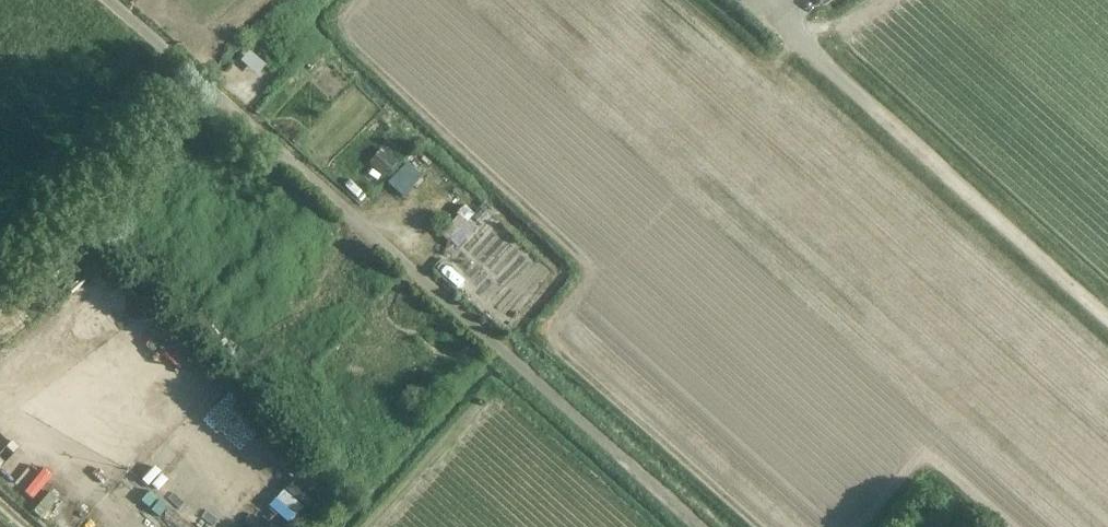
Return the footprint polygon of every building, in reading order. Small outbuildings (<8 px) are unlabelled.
[(405,194),(423,174),(408,160),(390,180),(405,194)] [(462,203),(443,234),(463,246),(476,224),(470,221),(476,211),(462,203)]
